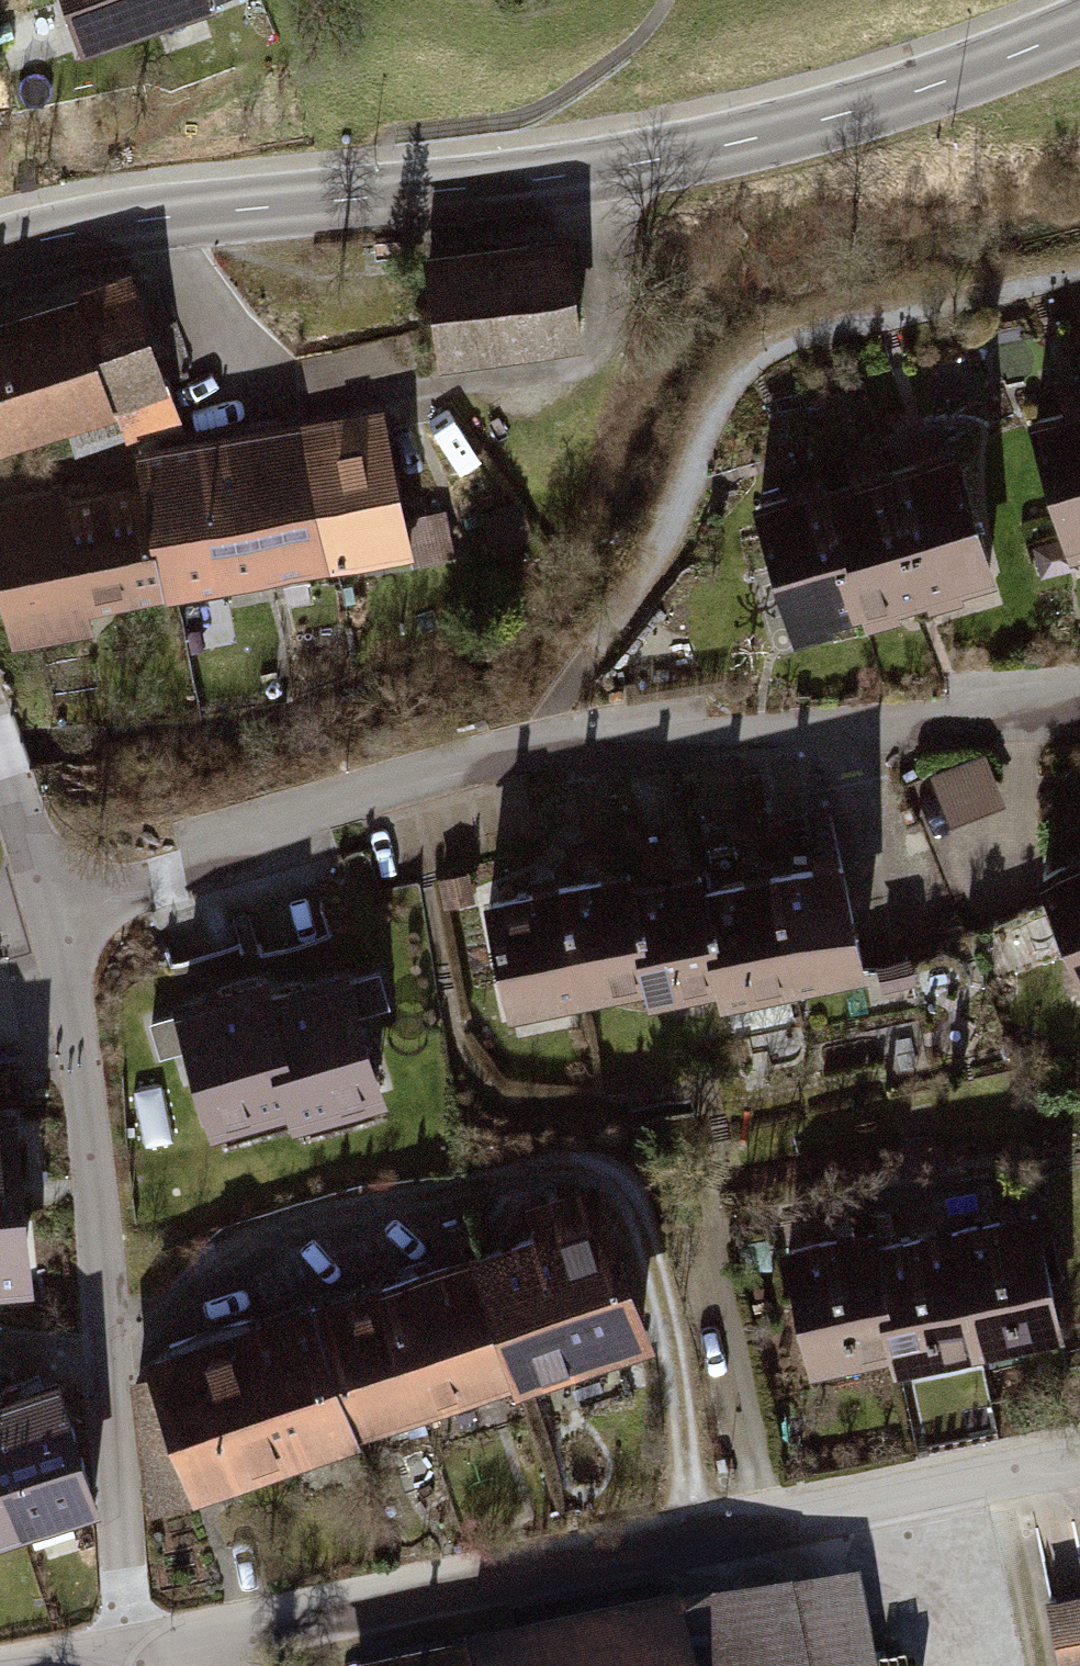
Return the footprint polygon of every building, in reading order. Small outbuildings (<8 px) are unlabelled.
[(84,49),(219,7),(217,0),(69,0),(84,49)] [(582,225),(438,245),(453,349),(596,328),(582,225)] [(0,311),(0,437),(129,395),(142,433),(199,414),(150,263),(0,311)] [(1017,414),(1057,542),(1079,535),(1079,395),(1017,414)] [(406,539),(382,401),(302,415),(326,553),(406,539)] [(169,581),(326,553),(302,415),(145,442),(152,481),(169,581)] [(970,450),(901,471),(940,599),(1009,578),(970,450)] [(901,471),(831,492),(866,608),(871,620),(940,599),(901,471)] [(826,480),(757,501),(796,629),(866,608),(831,492),(826,480)] [(169,581),(152,481),(0,507),(0,536),(12,607),(169,581)] [(237,612),(197,619),(202,652),(243,645),(237,612)] [(958,830),(1017,806),(996,755),(937,779),(958,830)] [(1049,861),(1079,937),(1079,848),(1049,861)] [(856,861),(785,876),(807,978),(878,963),(856,861)] [(710,871),(638,886),(656,974),(659,989),(731,974),(714,891),(710,871)] [(634,872),(563,887),(584,989),(656,974),(638,886),(634,872)] [(785,876),(714,891),(731,974),(735,993),(807,978),(785,876)] [(563,887),(491,902),(513,1004),(584,989),(563,887)] [(922,954),(889,961),(895,989),(929,982),(922,954)] [(340,970),(259,992),(290,1104),(294,1118),(375,1096),(340,970)] [(255,979),(174,1002),(209,1128),(290,1104),(259,992),(255,979)] [(15,1107),(0,1108),(0,1280),(30,1277),(15,1107)] [(477,1256),(518,1374),(640,1331),(595,1195),(570,1203),(576,1222),(477,1256)] [(1051,1195),(968,1211),(994,1339),(1077,1323),(1051,1195)] [(968,1211),(885,1228),(908,1344),(911,1356),(994,1339),(968,1211)] [(883,1217),(799,1233),(825,1361),(908,1344),(885,1228),(883,1217)] [(477,1256),(378,1288),(421,1405),(518,1374),(477,1256)] [(378,1288),(312,1307),(354,1426),(421,1405),(378,1288)] [(225,1336),(268,1456),(354,1426),(312,1307),(225,1336)] [(268,1456),(225,1336),(152,1358),(135,1381),(148,1497),(268,1456)] [(110,1539),(64,1395),(0,1416),(0,1573),(110,1539)] [(694,1599),(707,1665),(896,1665),(874,1562),(694,1599)] [(1058,1590),(1074,1665),(1079,1665),(1079,1586),(1058,1590)] [(481,1643),(486,1665),(707,1665),(694,1599),(481,1643)] [(481,1643),(367,1665),(486,1665),(481,1643)]
